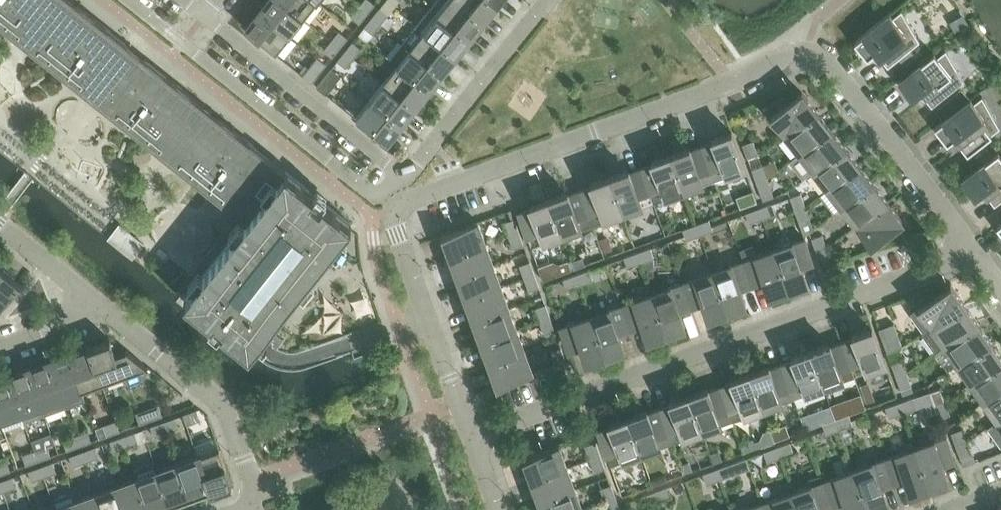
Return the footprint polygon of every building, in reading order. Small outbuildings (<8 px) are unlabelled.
[(73,0),(0,0),(0,24),(88,95),(90,93),(96,99),(109,77),(105,74),(129,44),(73,0)] [(261,11),(291,35),(304,18),(282,0),(269,0),(261,11)] [(304,18),(318,1),(316,0),(282,0),(304,18)] [(371,0),(364,0),(359,6),(367,13),(375,4),(371,0)] [(454,0),(437,0),(430,8),(468,38),(481,22),(454,0)] [(489,0),(454,0),(481,22),(495,5),(489,0)] [(359,6),(351,16),(360,23),(367,13),(359,6)] [(372,17),(380,24),(388,14),(380,7),(372,17)] [(468,38),(430,8),(417,25),(454,55),(468,38)] [(890,13),(854,41),(868,58),(875,51),(888,67),(899,58),(907,67),(919,57),(912,48),(920,41),(902,10),(893,17),(890,13)] [(247,29),(276,53),(291,35),(261,11),(247,29)] [(364,27),(373,33),(380,24),(372,17),(364,27)] [(411,48),(441,72),(454,55),(417,25),(404,42),(411,48)] [(348,37),(340,30),(332,40),(340,47),(348,37)] [(324,49),(333,56),(340,47),(332,40),(324,49)] [(362,48),(353,41),(345,51),(354,58),(362,48)] [(411,48),(404,42),(390,59),(398,65),(427,89),(441,72),(411,48)] [(946,50),(938,56),(934,52),(899,81),(912,97),(919,91),(932,106),(964,81),(946,50)] [(338,60),(347,68),(354,58),(345,51),(338,60)] [(144,57),(104,107),(230,208),(231,207),(238,212),(252,191),(247,187),(271,158),(144,57)] [(302,75),(312,83),(319,74),(326,64),(317,57),(302,75)] [(398,65),(384,82),(414,106),(427,89),(398,65)] [(332,68),(324,78),(317,87),(327,95),(334,86),(341,76),(332,68)] [(400,123),(414,106),(384,82),(371,99),(400,123)] [(802,91),(771,116),(786,135),(817,110),(802,91)] [(982,96),(974,103),(971,98),(958,108),(946,117),(935,126),(947,143),(955,137),(968,153),(1000,128),(982,96)] [(356,117),(386,140),(400,123),(371,99),(356,117)] [(951,99),(939,108),(946,117),(958,108),(951,99)] [(786,135),(800,153),(831,128),(817,110),(786,135)] [(800,153),(790,160),(804,178),(814,171),(845,146),(831,128),(800,153)] [(732,131),(712,139),(713,141),(702,146),(715,180),(746,169),(732,131)] [(743,144),(748,157),(758,153),(753,140),(743,144)] [(671,154),(684,191),(715,180),(702,146),(691,150),(690,147),(671,154)] [(859,164),(845,146),(814,171),(828,189),(859,164)] [(976,157),(981,164),(992,155),(987,148),(976,157)] [(998,151),(962,179),(974,195),(983,189),(995,205),(1000,201),(1000,155),(998,151)] [(652,164),(641,168),(654,203),(684,191),(671,154),(651,161),(652,164)] [(873,182),(859,164),(828,189),(842,207),(873,182)] [(763,165),(752,169),(757,182),(768,178),(763,165)] [(629,169),(610,176),(623,214),(654,203),(641,168),(630,172),(629,169)] [(249,216),(250,217),(185,298),(250,351),(262,335),(349,227),(352,223),(286,171),(249,216)] [(591,186),(580,190),(593,225),(623,214),(610,176),(590,183),(591,186)] [(774,196),(772,191),(768,178),(757,182),(762,195),(763,200),(774,196)] [(887,200),(873,182),(842,207),(856,225),(887,200)] [(568,191),(549,198),(562,236),(593,225),(580,190),(569,194),(568,191)] [(756,193),(747,197),(750,206),(759,202),(756,193)] [(801,193),(790,197),(795,210),(806,206),(801,193)] [(531,247),(543,243),(562,236),(549,198),(529,205),(531,208),(519,212),(531,247)] [(856,225),(871,243),(902,219),(887,200),(856,225)] [(776,213),(772,203),(759,207),(763,218),(776,213)] [(800,223),(810,219),(806,206),(795,210),(800,223)] [(746,212),(750,223),(763,218),(759,207),(746,212)] [(515,218),(504,222),(509,235),(519,231),(515,218)] [(713,230),(709,219),(696,224),(700,235),(713,230)] [(486,243),(478,221),(441,234),(450,257),(486,243)] [(683,229),(687,239),(700,235),(696,224),(683,229)] [(120,225),(110,238),(133,256),(143,243),(120,225)] [(514,248),(524,244),(519,231),(509,235),(514,248)] [(822,234),(812,238),(816,251),(827,247),(822,234)] [(813,259),(805,238),(774,249),(788,287),(807,280),(801,264),(813,259)] [(605,252),(613,249),(609,240),(602,243),(605,252)] [(494,265),(486,243),(450,257),(457,278),(494,265)] [(739,249),(744,260),(752,282),(763,278),(769,294),(788,287),(774,249),(756,255),(752,244),(739,249)] [(654,258),(651,247),(637,252),(641,262),(654,258)] [(821,264),(832,260),(827,247),(816,251),(821,264)] [(624,257),(628,267),(641,262),(637,252),(624,257)] [(573,261),(575,268),(585,264),(583,257),(573,261)] [(553,260),(539,266),(544,280),(572,270),(568,260),(559,263),(553,260)] [(752,282),(744,260),(713,271),(727,309),(746,302),(740,286),(752,282)] [(530,261),(520,265),(524,278),(535,274),(530,261)] [(502,286),(494,265),(457,278),(465,300),(502,286)] [(21,283),(5,269),(0,275),(0,310),(21,283)] [(594,280),(590,269),(576,274),(580,285),(594,280)] [(727,309),(713,271),(683,282),(691,304),(702,300),(708,316),(727,309)] [(529,291),(540,287),(535,274),(524,278),(529,291)] [(563,279),(567,289),(580,285),(576,274),(563,279)] [(691,304),(683,282),(652,293),(666,331),(685,324),(679,308),(691,304)] [(951,284),(918,307),(910,312),(924,332),(965,303),(951,284)] [(510,308),(502,286),(465,300),(473,321),(510,308)] [(666,331),(652,293),(622,304),(630,326),(641,322),(647,338),(666,331)] [(935,352),(945,345),(978,322),(965,303),(924,332),(922,333),(935,352)] [(546,304),(535,308),(540,321),(551,317),(546,304)] [(630,326),(622,304),(591,315),(605,353),(624,346),(619,330),(630,326)] [(518,329),(510,308),(473,321),(481,342),(518,329)] [(580,344),(586,360),(605,353),(591,315),(560,327),(568,348),(580,344)] [(545,334),(555,330),(551,317),(540,321),(545,334)] [(991,341),(978,322),(945,345),(958,364),(991,341)] [(887,352),(903,346),(894,323),(879,328),(887,352)] [(872,327),(852,334),(853,337),(842,341),(850,363),(861,359),(866,372),(886,365),(872,327)] [(525,350),(518,329),(481,342),(489,364),(525,350)] [(127,350),(116,354),(111,339),(89,347),(102,383),(146,367),(147,368),(148,367),(127,350)] [(830,342),(811,349),(824,387),(844,380),(855,376),(850,363),(842,341),(831,345),(830,342)] [(991,341),(958,364),(971,383),(1000,362),(1000,355),(991,341)] [(102,383),(89,347),(69,355),(82,391),(102,383)] [(562,347),(551,351),(556,365),(567,361),(562,347)] [(794,398),(805,394),(824,387),(811,349),(791,356),(792,359),(782,363),(794,398)] [(489,364),(497,386),(534,373),(525,350),(489,364)] [(82,391),(69,355),(49,362),(65,407),(85,400),(82,391)] [(907,372),(902,359),(891,363),(896,376),(907,372)] [(65,407),(49,362),(28,369),(45,415),(65,407)] [(971,383),(984,401),(1000,389),(1000,362),(971,383)] [(750,372),(764,409),(794,398),(782,363),(770,367),(769,365),(750,372)] [(28,369),(8,377),(21,413),(25,422),(45,415),(28,369)] [(730,379),(731,382),(720,386),(733,420),(764,409),(750,372),(730,379)] [(896,376),(901,389),(912,385),(907,372),(896,376)] [(0,380),(0,417),(1,420),(4,429),(25,422),(21,413),(8,377),(0,380)] [(860,385),(867,405),(877,401),(870,382),(860,385)] [(703,432),(722,425),(733,420),(720,386),(709,390),(708,387),(689,394),(703,432)] [(941,387),(930,391),(935,405),(945,401),(941,387)] [(984,401),(997,420),(1000,417),(1000,389),(984,401)] [(671,404),(659,408),(667,429),(672,443),(703,432),(689,394),(670,401),(671,404)] [(903,413),(916,408),(912,397),(899,402),(903,413)] [(939,418),(950,414),(945,401),(935,405),(939,418)] [(899,402),(886,407),(889,417),(903,413),(899,402)] [(140,424),(163,415),(159,404),(136,412),(140,424)] [(847,413),(845,407),(839,404),(833,406),(837,417),(847,413)] [(661,447),(672,443),(667,429),(659,408),(648,412),(647,409),(628,416),(642,454),(661,447)] [(187,425),(200,420),(196,409),(183,414),(187,425)] [(823,416),(826,422),(835,419),(832,409),(826,411),(823,416)] [(840,429),(853,424),(849,414),(836,418),(840,429)] [(611,465),(623,461),(642,454),(628,416),(609,423),(610,426),(598,430),(611,465)] [(179,427),(176,417),(163,421),(167,432),(179,427)] [(997,420),(988,427),(1000,445),(1000,417),(997,420)] [(826,422),(823,423),(825,430),(826,434),(840,429),(836,418),(835,419),(826,422)] [(120,431),(116,420),(104,425),(108,435),(120,431)] [(151,426),(155,436),(167,432),(163,421),(151,426)] [(775,441),(791,435),(787,423),(771,429),(775,441)] [(962,428),(951,432),(956,445),(967,441),(962,428)] [(92,441),(88,431),(75,435),(79,446),(92,441)] [(126,447),(139,442),(135,432),(122,436),(126,447)] [(63,440),(67,450),(79,446),(75,435),(63,440)] [(122,436),(110,441),(114,451),(126,447),(122,436)] [(942,462),(954,457),(946,436),(915,447),(929,485),(948,478),(942,462)] [(753,439),(743,442),(747,451),(756,448),(753,439)] [(596,441),(585,445),(590,458),(601,454),(596,441)] [(961,458),(972,455),(967,441),(956,445),(961,458)] [(794,452),(790,442),(777,447),(781,457),(794,452)] [(560,444),(523,457),(531,480),(568,466),(560,444)] [(51,456),(47,445),(35,450),(39,461),(51,456)] [(85,462),(98,457),(94,446),(81,451),(85,462)] [(764,451),(768,462),(781,457),(777,447),(764,451)] [(910,492),(929,485),(915,447),(885,458),(893,480),(904,476),(910,492)] [(232,482),(220,448),(198,456),(211,491),(233,483),(232,482)] [(23,454),(26,465),(39,461),(35,450),(23,454)] [(711,454),(715,463),(724,460),(721,450),(711,454)] [(81,451),(70,455),(74,466),(85,462),(81,451)] [(595,472),(606,468),(601,454),(590,458),(595,472)] [(211,491),(198,456),(178,463),(191,498),(211,491)] [(881,484),(893,480),(885,458),(854,469),(868,507),(887,500),(881,484)] [(11,471),(7,460),(0,463),(0,475),(11,471)] [(45,476),(57,472),(53,461),(41,466),(45,476)] [(138,478),(149,509),(158,509),(171,505),(158,471),(155,461),(134,469),(138,478)] [(681,465),(684,474),(694,471),(691,462),(681,465)] [(158,471),(171,505),(191,498),(178,463),(158,471)] [(733,475),(729,464),(716,469),(720,479),(733,475)] [(675,477),(684,474),(681,465),(672,469),(675,477)] [(41,466),(29,470),(32,481),(45,476),(41,466)] [(539,501),(576,488),(568,466),(531,480),(539,501)] [(703,474),(707,484),(720,479),(716,469),(703,474)] [(868,507),(854,469),(824,481),(832,502),(843,498),(847,509),(860,509),(868,507)] [(793,492),(800,509),(822,509),(820,506),(832,502),(824,481),(821,474),(808,479),(811,485),(793,492)] [(4,491),(16,487),(13,476),(0,481),(4,491)] [(138,478),(117,485),(126,509),(149,509),(138,478)] [(611,484),(601,488),(606,501),(616,497),(611,484)] [(629,484),(619,488),(622,496),(632,492),(629,484)] [(103,509),(126,509),(117,485),(96,493),(103,509)] [(672,497),(668,486),(655,491),(659,502),(672,497)] [(583,509),(576,488),(539,501),(542,509),(582,509),(583,509)] [(57,509),(80,509),(76,500),(73,490),(52,499),(55,508),(56,508),(57,509)] [(642,496),(646,507),(659,502),(655,491),(642,496)] [(793,492),(763,503),(766,509),(800,509),(793,492)] [(80,509),(103,509),(96,493),(76,500),(80,509)] [(616,497),(606,501),(609,509),(621,509),(616,497)]
